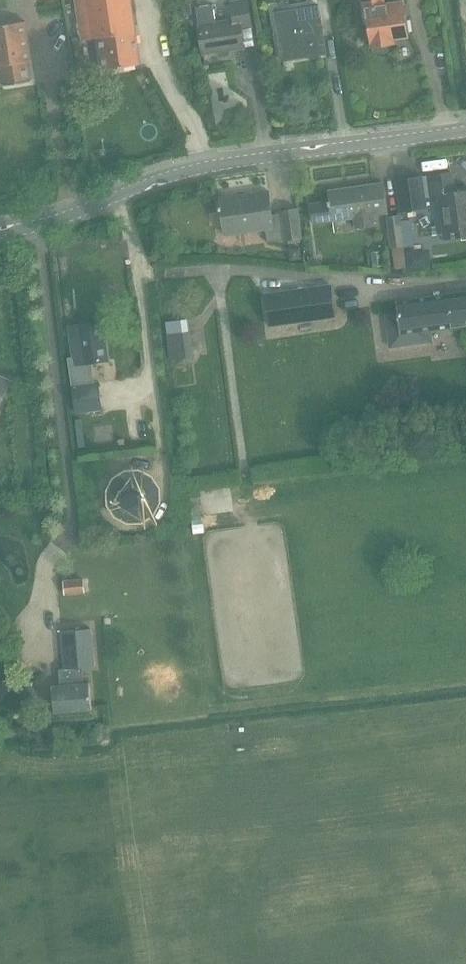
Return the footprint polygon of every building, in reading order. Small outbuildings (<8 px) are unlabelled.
[(84,36),(103,34),(108,66),(144,60),(136,0),(79,0),(84,36)] [(199,24),(203,53),(245,47),(242,28),(252,27),(248,0),(243,0),(231,2),(234,19),(216,22),(213,4),(196,6),(199,24)] [(410,37),(404,1),(386,4),(385,0),(362,0),(365,25),(368,24),(371,48),(390,46),(389,40),(410,37)] [(276,11),(283,60),(326,54),(319,5),(276,11)] [(0,25),(0,70),(1,75),(2,85),(31,80),(28,61),(32,60),(25,21),(0,25)] [(432,197),(440,196),(444,224),(451,224),(453,237),(465,235),(465,191),(456,192),(453,173),(429,176),(432,197)] [(426,206),(421,176),(396,180),(400,210),(426,206)] [(329,190),(330,200),(312,203),(315,223),(356,217),(357,227),(363,226),(376,224),(374,214),(389,212),(384,182),(329,190)] [(220,196),(225,230),(244,227),(245,232),(266,228),(268,242),(302,236),(298,207),(273,210),(270,189),(220,196)] [(393,247),(394,269),(407,267),(404,246),(405,246),(404,237),(401,214),(386,216),(391,248),(393,247)] [(412,236),(404,237),(405,246),(413,244),(412,236)] [(299,246),(287,247),(288,259),(300,258),(299,246)] [(382,251),(370,252),(372,267),(384,266),(382,251)] [(425,252),(407,252),(408,268),(425,268),(425,252)] [(313,255),(307,256),(308,265),(321,264),(313,255)] [(266,292),(270,324),(336,315),(332,283),(266,292)] [(399,313),(387,315),(391,345),(433,340),(431,328),(465,323),(465,290),(397,299),(399,313)] [(73,356),(69,357),(77,410),(102,406),(98,380),(89,381),(86,360),(108,357),(103,320),(69,325),(73,356)] [(193,357),(189,331),(166,335),(170,360),(193,357)] [(117,491),(117,493),(117,497),(118,498),(119,501),(121,504),(122,506),(124,507),(125,508),(127,509),(130,510),(133,510),(134,510),(138,510),(140,509),(142,508),(143,507),(145,505),(147,504),(147,502),(148,501),(149,499),(149,496),(149,492),(148,487),(147,485),(146,484),(145,482),(144,481),(142,480),(141,480),(140,479),(138,478),(137,478),(133,478),(132,478),(127,479),(122,482),(119,488),(118,489),(117,491)] [(63,580),(65,595),(85,593),(84,578),(63,580)] [(60,684),(52,685),(54,711),(92,708),(89,681),(83,682),(82,666),(93,664),(90,626),(61,629),(65,667),(59,668),(60,684)]
